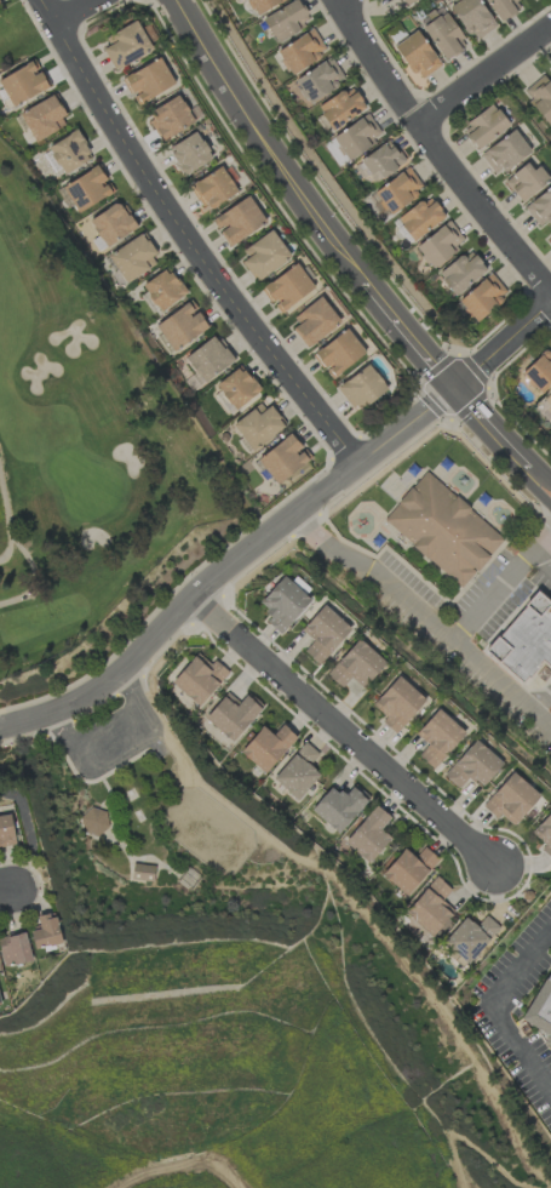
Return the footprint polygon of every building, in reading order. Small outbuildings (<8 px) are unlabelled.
[(254,14),(281,0),(247,0),(254,14)] [(310,23),(298,0),(295,0),(262,18),(275,42),(310,23)] [(496,25),(477,0),(458,0),(448,7),(474,42),(496,25)] [(515,0),(485,0),(498,23),(521,11),(515,0)] [(115,32),(119,39),(101,49),(114,71),(152,49),(135,20),(115,32)] [(327,51),(312,28),(275,52),(290,75),(327,51)] [(394,45),(417,81),(440,66),(417,30),(394,45)] [(138,104),(174,85),(159,58),(121,78),(131,96),(134,95),(138,104)] [(294,76),(305,102),(344,85),(333,59),(294,76)] [(42,71),(40,72),(33,60),(0,79),(0,87),(12,107),(50,86),(42,71)] [(550,124),(550,85),(543,75),(522,91),(548,126),(550,124)] [(366,112),(353,87),(315,106),(328,131),(366,112)] [(68,123),(52,94),(18,114),(34,143),(68,123)] [(193,125),(180,96),(146,112),(159,141),(193,125)] [(460,129),(477,150),(509,125),(492,104),(460,129)] [(332,136),(347,160),(382,136),(368,113),(332,136)] [(92,159),(76,130),(47,146),(62,175),(92,159)] [(530,152),(514,130),(479,154),(495,176),(530,152)] [(167,147),(180,176),(211,161),(197,133),(167,147)] [(374,183),(404,162),(388,140),(359,161),(374,183)] [(530,160),(503,181),(520,203),(547,182),(530,160)] [(61,187),(77,213),(113,192),(107,182),(108,181),(98,165),(61,187)] [(236,192),(221,166),(188,186),(203,211),(236,192)] [(389,213),(423,188),(407,167),(374,192),(389,213)] [(523,207),(539,228),(550,219),(550,186),(523,207)] [(218,231),(217,231),(229,247),(266,221),(247,195),(211,221),(218,231)] [(445,217),(429,196),(396,219),(412,241),(445,217)] [(88,219),(97,237),(91,240),(96,250),(136,230),(122,202),(88,219)] [(465,242),(448,220),(414,247),(431,268),(465,242)] [(237,255),(258,281),(290,256),(270,230),(237,255)] [(122,282),(158,266),(144,235),(108,252),(122,282)] [(437,275),(454,296),(486,270),(469,249),(437,275)] [(313,291),(298,264),(260,286),(270,304),(274,302),(279,311),(313,291)] [(158,311),(185,295),(168,268),(141,284),(158,311)] [(457,300),(473,322),(508,296),(491,274),(457,300)] [(340,321),(320,298),(288,325),(307,348),(340,321)] [(154,326),(173,352),(208,326),(189,300),(154,326)] [(365,352),(345,328),(312,355),(332,379),(365,352)] [(183,358),(195,373),(183,381),(192,392),(235,360),(215,334),(183,358)] [(541,394),(550,384),(550,344),(521,375),(541,394)] [(336,386),(353,412),(386,391),(369,364),(336,386)] [(212,390),(231,413),(260,391),(241,367),(212,390)] [(232,423),(250,451),(283,429),(265,401),(232,423)] [(302,448),(289,433),(256,461),(278,486),(310,457),(302,448)] [(382,521),(461,588),(503,538),(424,471),(382,521)] [(258,602),(269,612),(263,619),(279,635),(310,601),(283,576),(258,602)] [(535,591),(484,651),(521,683),(541,660),(550,669),(550,605),(535,591)] [(300,630),(312,641),(303,651),(318,665),(350,629),(323,605),(300,630)] [(325,674),(340,688),(350,678),(362,688),(385,663),(358,639),(325,674)] [(227,672),(213,660),(210,664),(196,652),(171,683),(199,707),(227,672)] [(394,733),(424,700),(398,676),(371,704),(385,717),(381,721),(394,733)] [(204,718),(231,742),(263,706),(247,692),(238,703),(227,692),(204,718)] [(415,735),(427,744),(417,757),(435,769),(463,730),(435,709),(415,735)] [(239,754),(266,774),(295,736),(281,725),(273,735),(261,726),(239,754)] [(480,788),(502,764),(474,739),(442,775),(457,789),(468,777),(480,788)] [(319,753),(302,741),(273,782),(298,800),(318,773),(309,767),(319,753)] [(495,819),(500,815),(512,826),(539,797),(513,772),(481,805),(495,819)] [(310,809),(337,834),(369,798),(354,784),(343,797),(331,786),(310,809)] [(380,830),(390,818),(374,805),(343,843),(368,864),(390,838),(380,830)] [(539,851),(550,859),(550,807),(531,835),(544,845),(539,851)] [(108,832),(106,809),(81,811),(82,833),(108,832)] [(15,844),(9,814),(0,816),(0,847),(15,844)] [(381,876),(407,897),(437,858),(422,847),(414,858),(402,848),(381,876)] [(153,865),(132,864),(131,880),(152,881),(153,865)] [(454,912),(441,900),(450,890),(436,877),(404,911),(431,936),(454,912)] [(34,949),(61,942),(54,913),(36,917),(38,929),(29,931),(34,949)] [(465,917),(441,942),(466,965),(500,928),(486,915),(475,927),(465,917)] [(3,967),(31,962),(25,933),(0,937),(0,953),(3,967)] [(520,1018),(545,1036),(541,1044),(550,1050),(550,966),(520,1018)]
